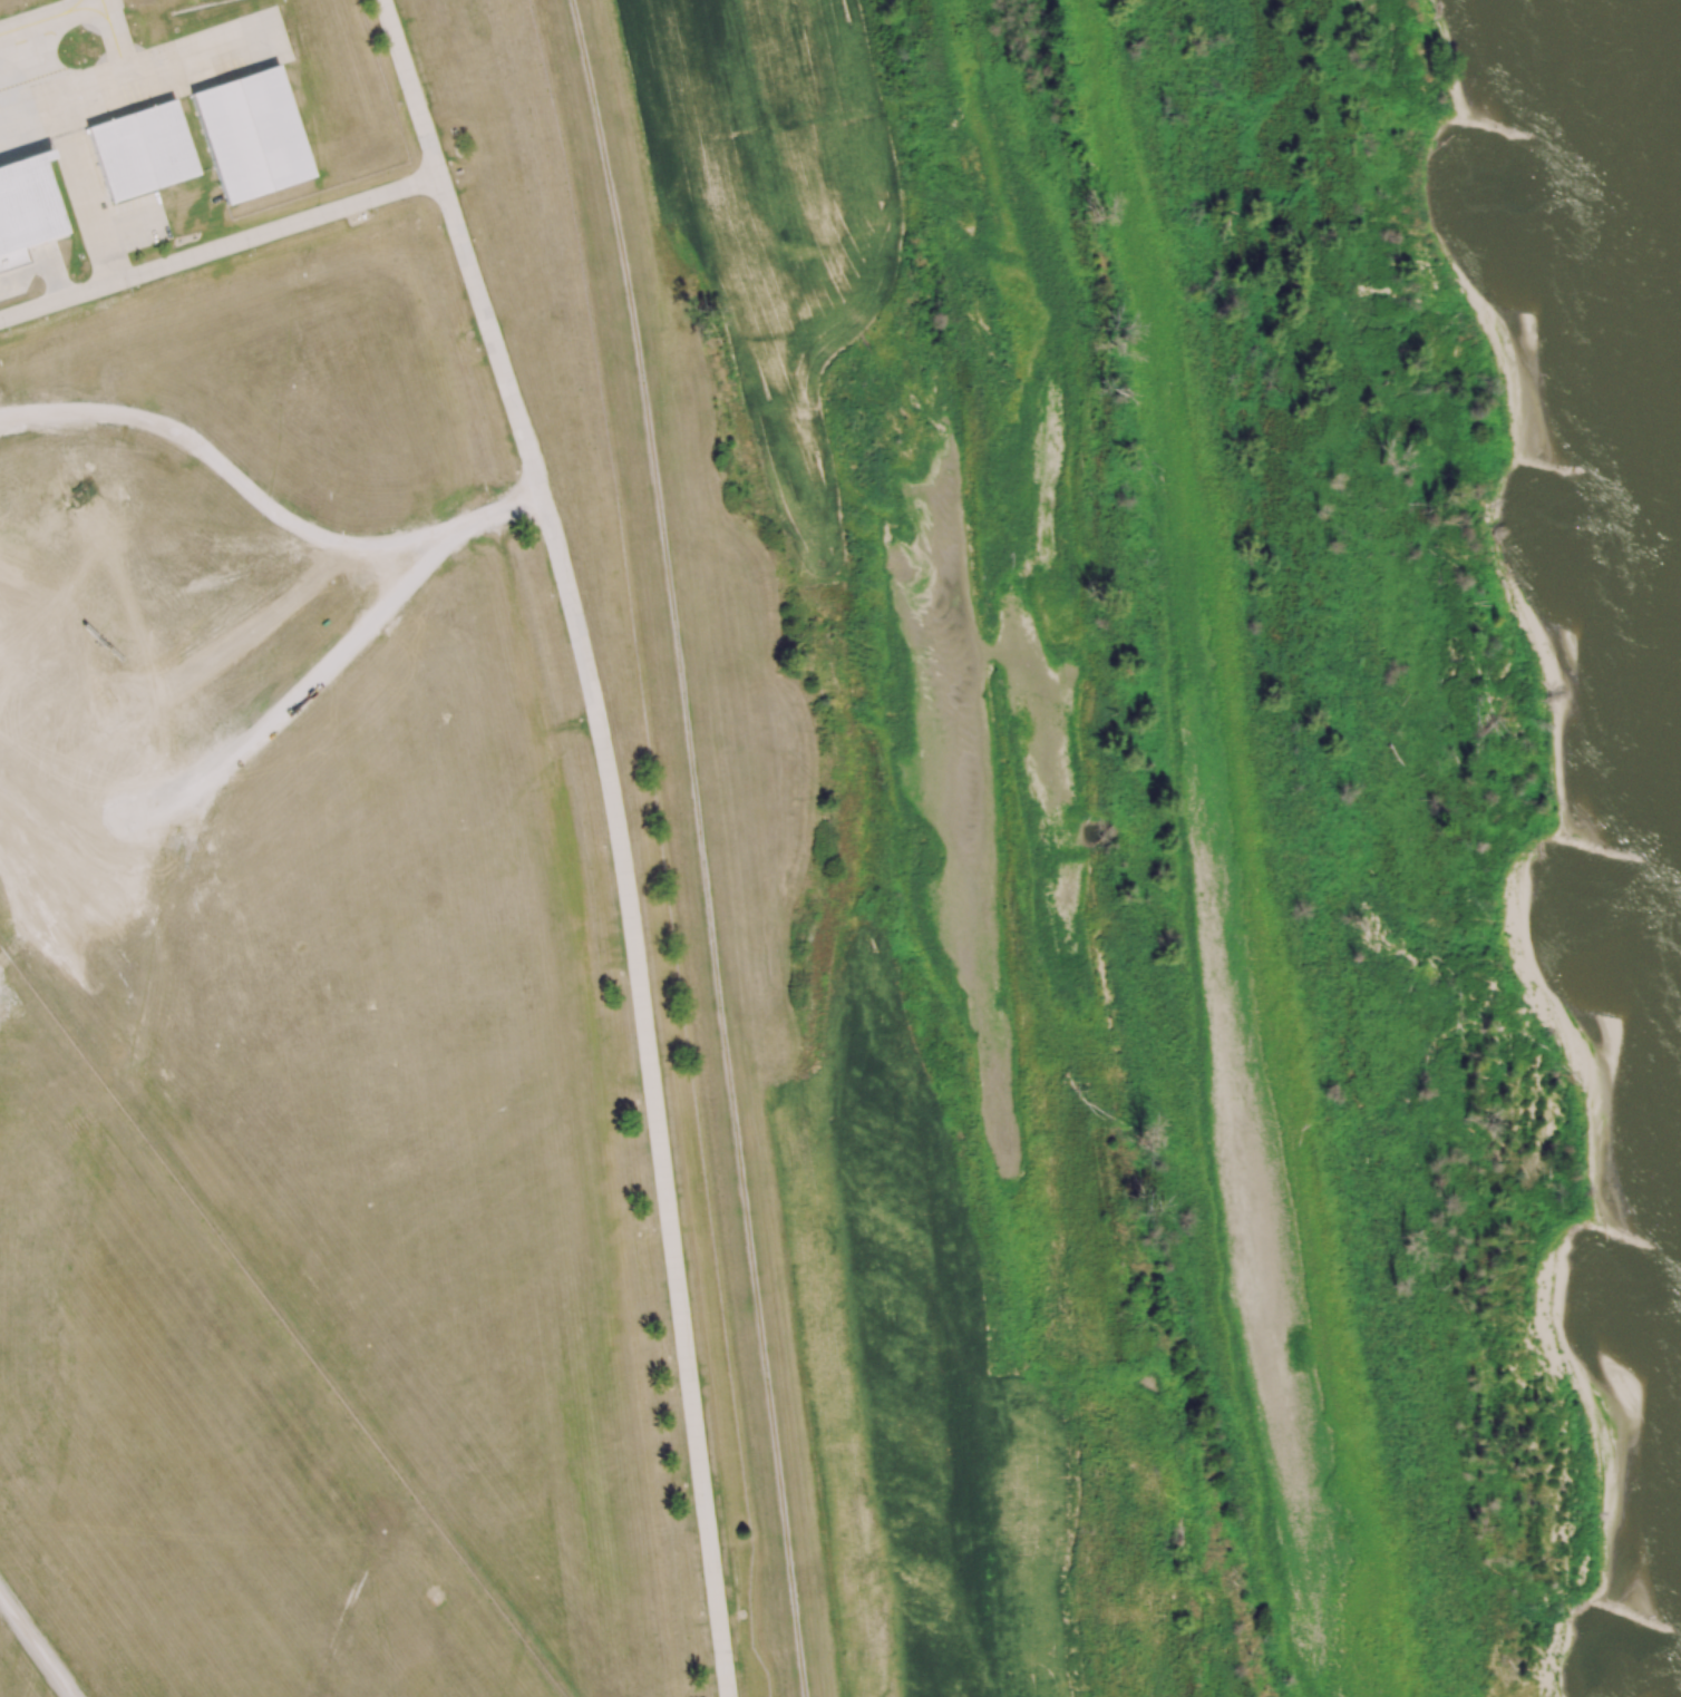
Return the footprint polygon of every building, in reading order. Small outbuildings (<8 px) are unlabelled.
[(192,94),(216,169),(227,204),(313,176),(276,66),(192,94)] [(86,127),(110,203),(197,175),(173,99),(86,127)] [(28,262),(23,247),(67,233),(43,160),(54,158),(50,148),(0,164),(0,271),(28,262)]
